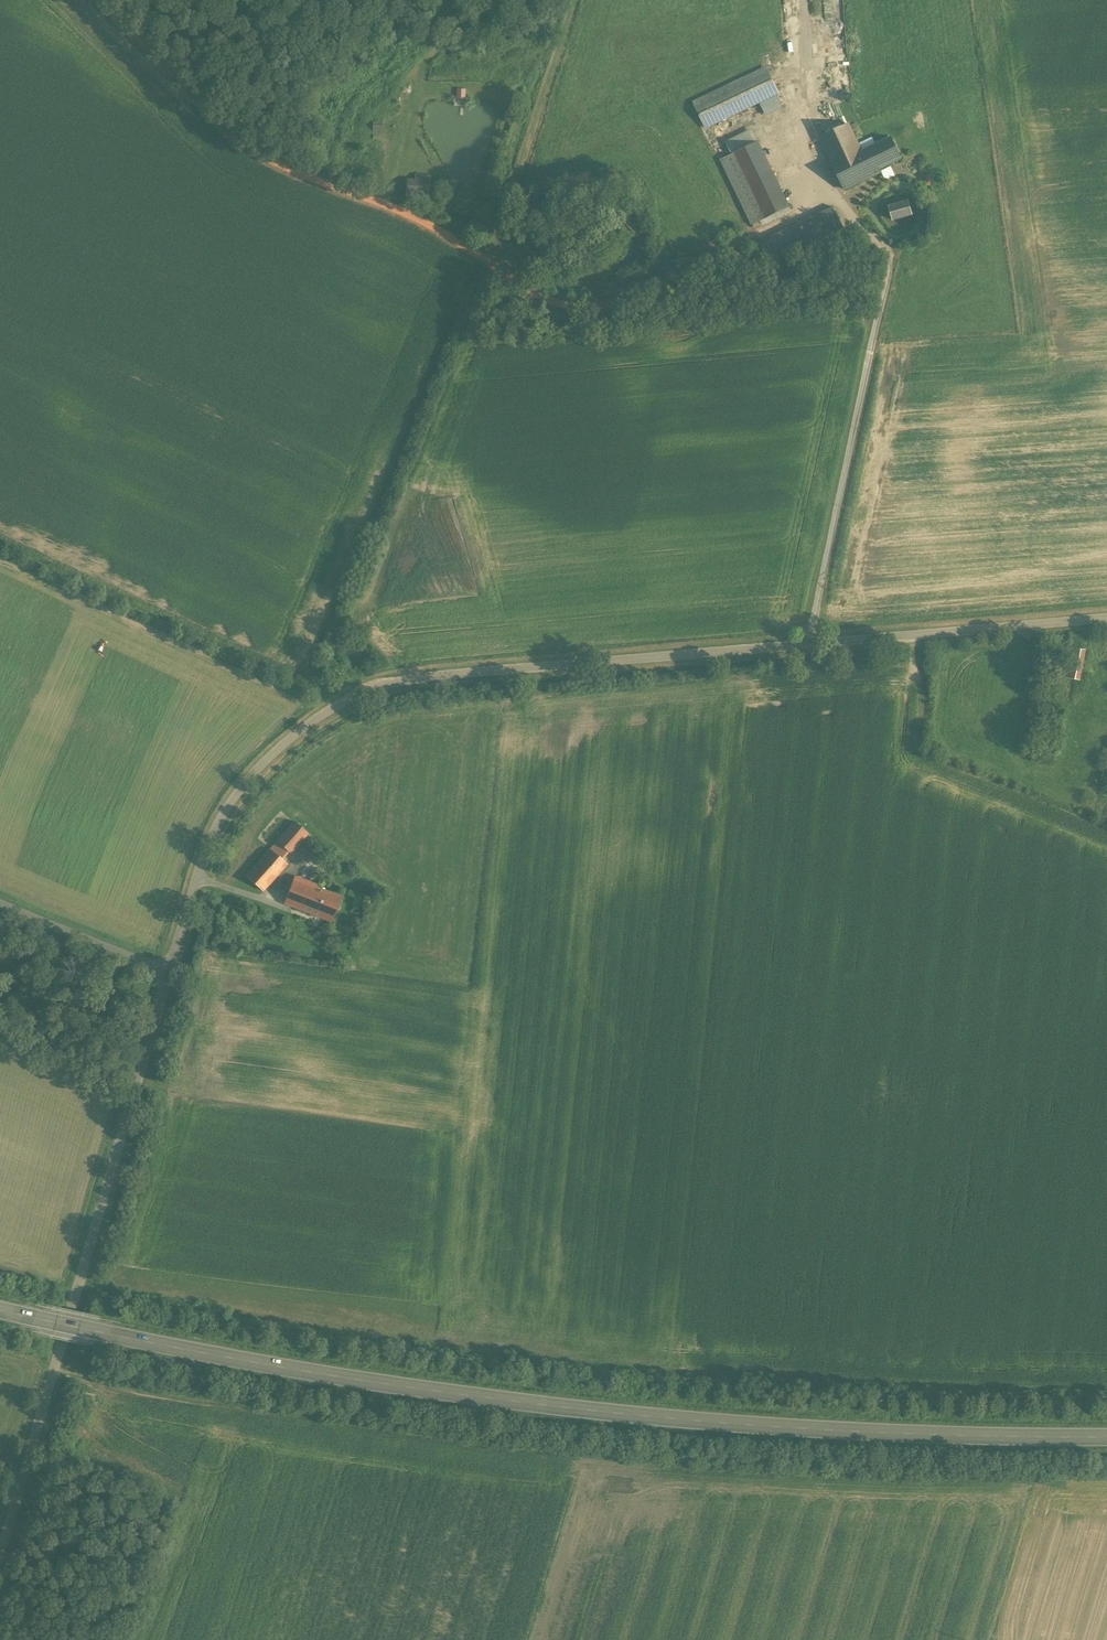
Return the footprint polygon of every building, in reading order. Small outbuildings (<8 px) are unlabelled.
[(766,68),(693,102),(705,127),(778,93),(766,68)] [(381,123),(372,122),(371,130),(380,130),(381,123)] [(848,124),(820,138),(844,189),(873,176),(861,151),(848,124)] [(890,138),(861,151),(873,176),(881,172),(879,169),(900,158),(890,138)] [(757,142),(720,159),(750,221),(752,225),(788,207),(757,142)] [(430,176),(415,174),(414,180),(406,179),(404,198),(428,200),(430,176)] [(908,201),(889,205),(893,219),(911,214),(908,201)] [(1085,650),(1072,648),(1070,660),(1083,661),(1085,650)] [(1083,661),(1070,660),(1066,678),(1080,680),(1083,661)] [(294,821),(277,841),(287,851),(290,853),(307,833),(294,821)] [(287,851),(277,841),(270,849),(281,858),(287,851)] [(270,849),(246,876),(262,890),(286,863),(281,858),(270,849)] [(315,884),(294,876),(284,902),(331,920),(340,896),(314,887),(315,884)]
